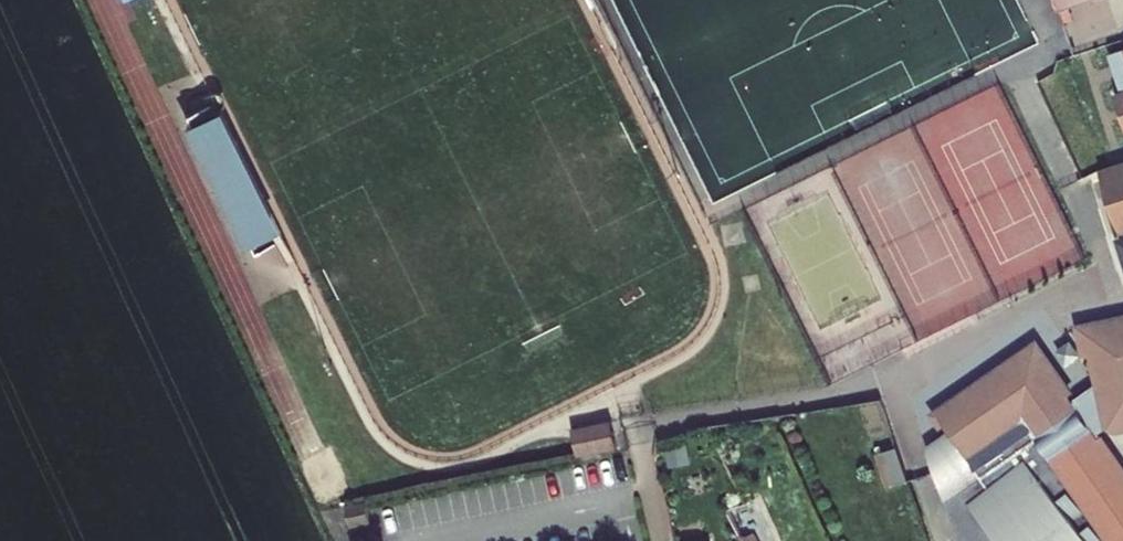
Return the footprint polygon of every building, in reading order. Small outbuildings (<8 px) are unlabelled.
[(1058,9),(1085,0),(1055,0),(1058,9)] [(1100,69),(1111,107),(1105,110),(1117,148),(1122,146),(1122,61),(1100,69)] [(205,105),(177,117),(192,156),(192,169),(197,186),(207,204),(222,217),(239,253),(269,238),(205,105)] [(1098,183),(1122,236),(1122,174),(1098,183)] [(1077,325),(1083,356),(1091,354),(1097,384),(1073,401),(1058,380),(1061,378),(1055,369),(1052,371),(1042,357),(1045,355),(1041,350),(1039,352),(1035,347),(1029,351),(1028,348),(1023,352),(1024,354),(1002,370),(1000,368),(991,374),(993,377),(979,386),(977,384),(969,390),(970,393),(948,409),(946,406),(941,410),(943,412),(938,415),(942,421),(940,423),(943,428),(945,426),(952,435),(928,452),(946,503),(991,469),(1000,481),(976,500),(991,519),(987,522),(1001,540),(1122,540),(1122,477),(1116,466),(1118,465),(1112,456),(1109,458),(1098,442),(1101,441),(1095,431),(1103,425),(1106,428),(1110,431),(1114,433),(1118,433),(1122,432),(1122,315),(1077,325)] [(1071,341),(1056,350),(1066,365),(1080,356),(1071,341)] [(574,438),(578,454),(616,446),(613,430),(574,438)] [(899,447),(878,454),(888,487),(909,481),(899,447)] [(946,503),(959,540),(1001,540),(987,522),(991,519),(976,500),(1000,481),(991,469),(946,503)]
